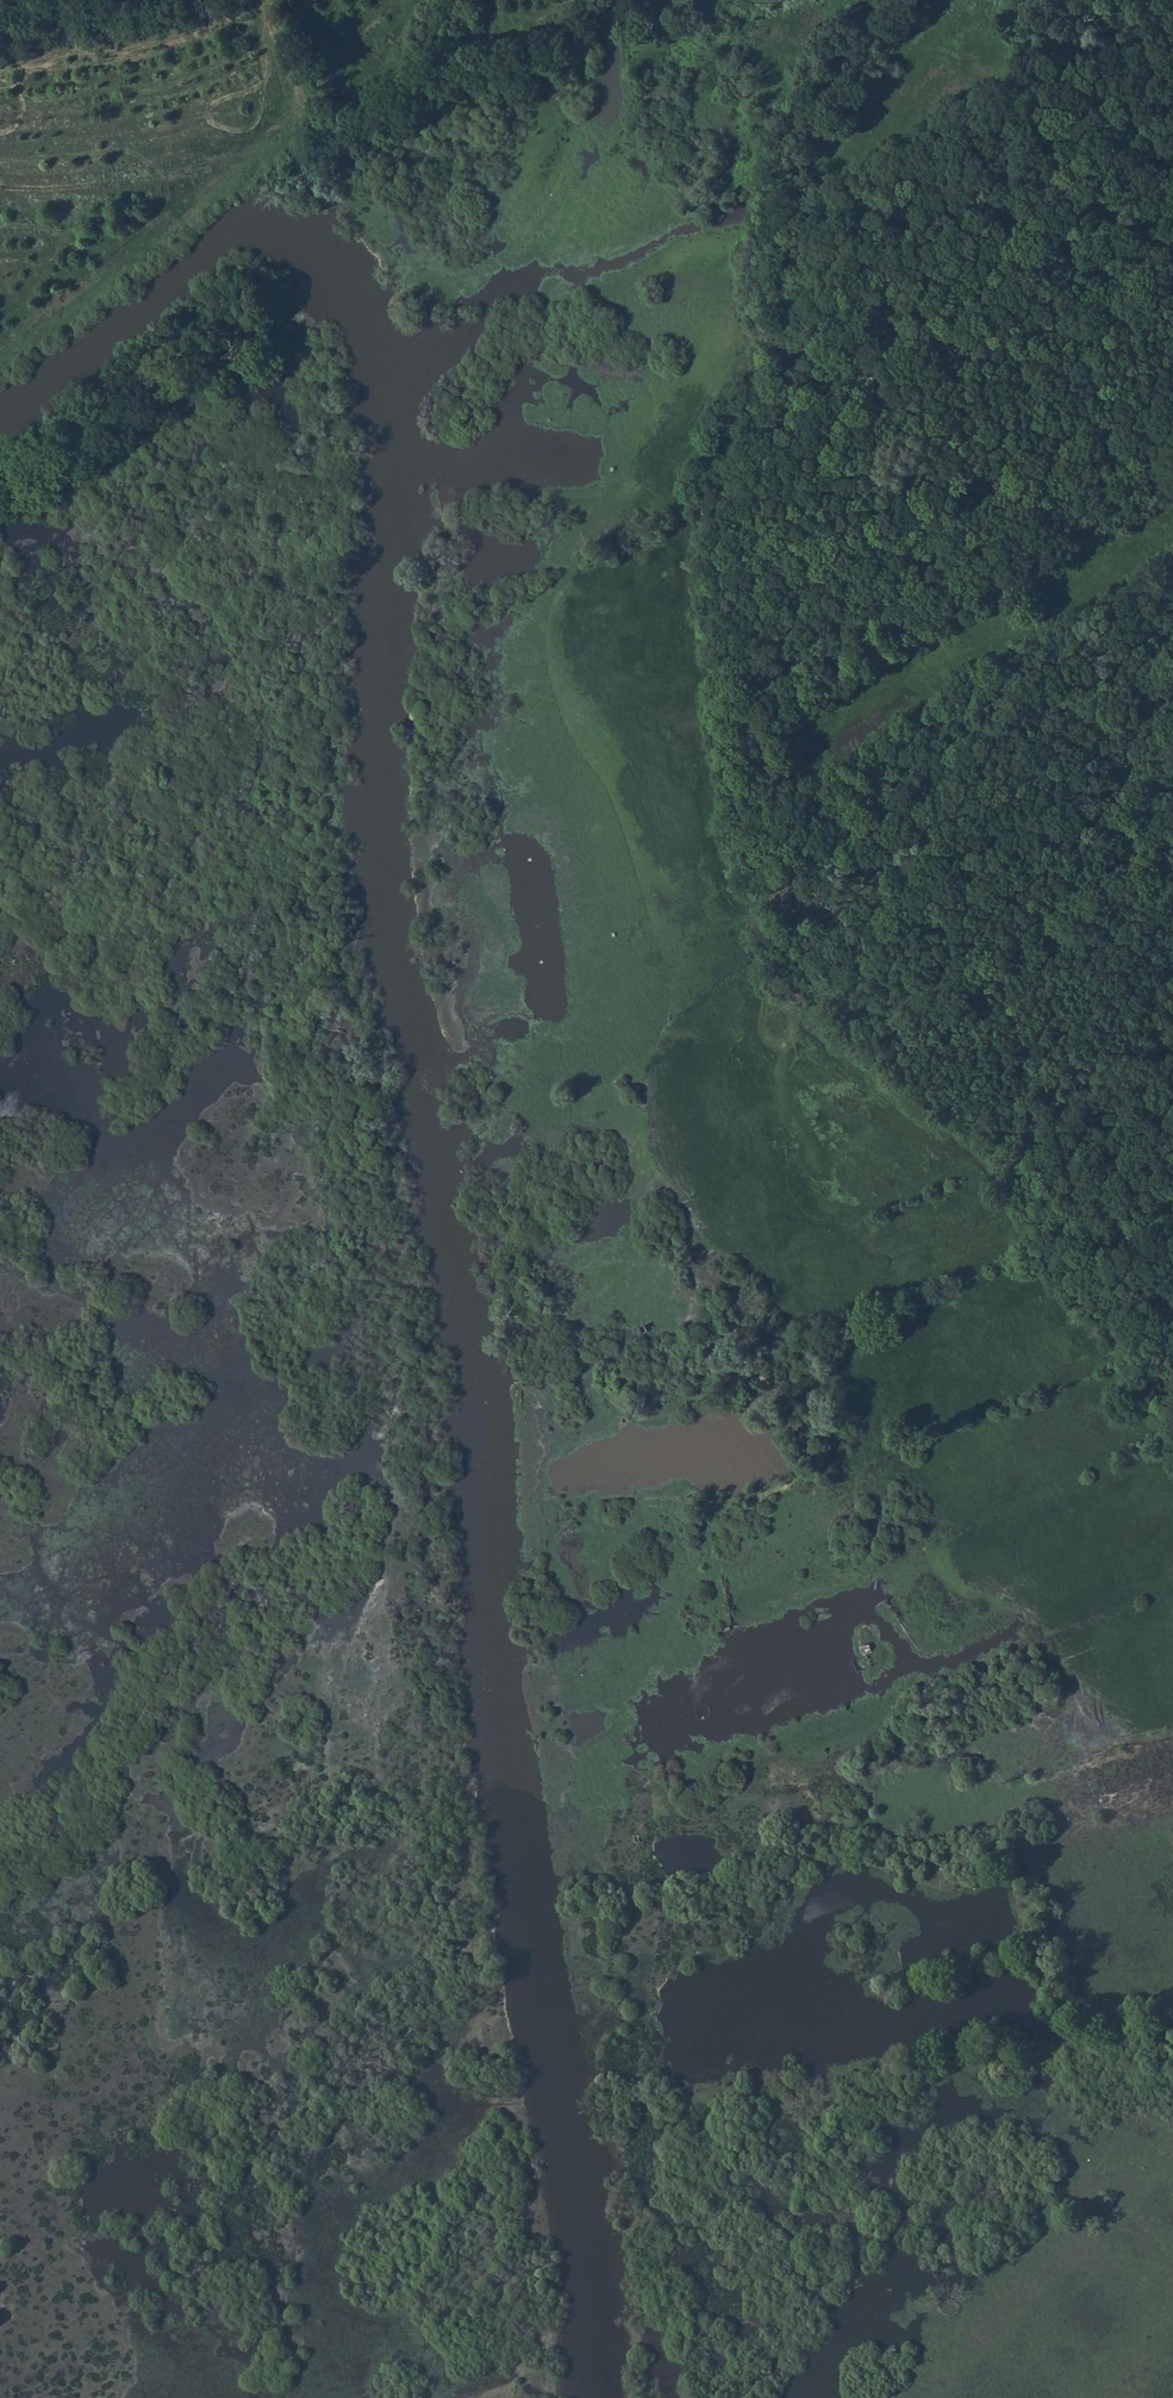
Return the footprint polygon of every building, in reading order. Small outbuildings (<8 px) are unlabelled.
[(221,309),(212,298),(197,310),(205,322),(221,309)]
